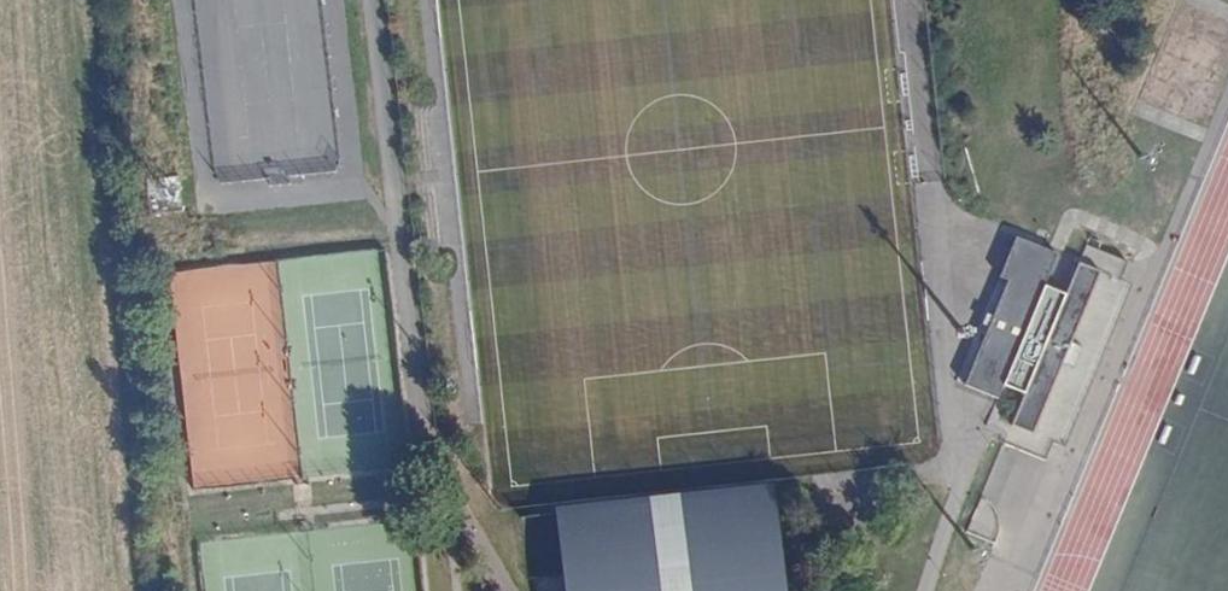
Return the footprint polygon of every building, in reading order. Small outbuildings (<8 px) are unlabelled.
[(1054,251),(1007,236),(991,278),(1003,282),(960,382),(991,398),(1002,384),(1044,285),(1054,251)] [(1065,293),(1044,285),(1002,384),(1023,393),(1003,443),(1045,461),(1053,443),(1058,445),(1126,281),(1120,279),(1127,261),(1085,244),(1065,293)] [(770,488),(555,512),(562,577),(564,590),(782,590),(775,525),(770,488)] [(986,499),(981,496),(966,532),(994,544),(996,541),(997,536),(999,530),(999,524),(998,518),(996,513),(993,508),(990,502),(986,499)] [(520,542),(550,541),(550,512),(520,512),(520,542)]
